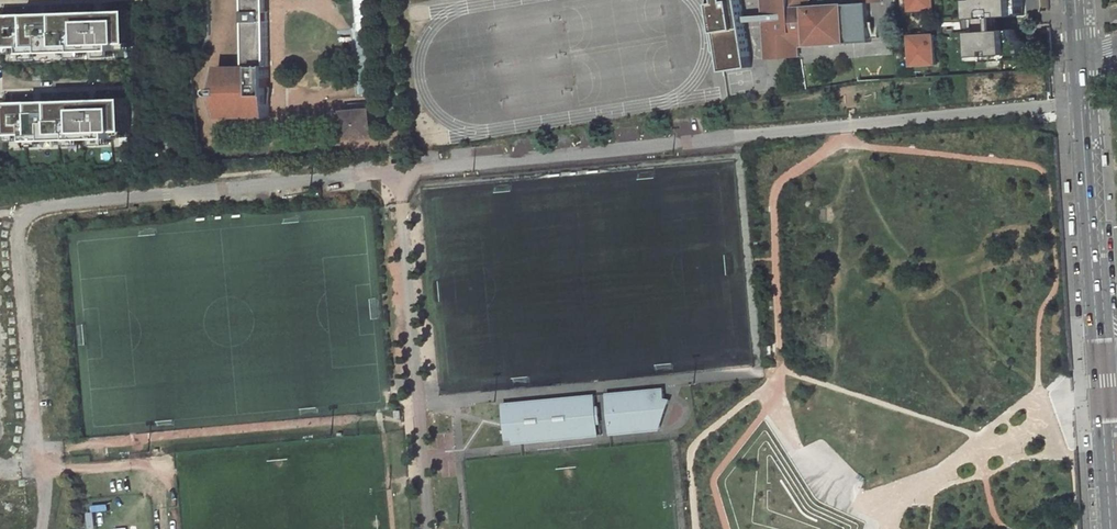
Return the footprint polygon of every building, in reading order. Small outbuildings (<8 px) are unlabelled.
[(247,66),(219,67),(216,89),(222,89),(222,95),(217,95),(221,118),(270,117),(269,66),(268,0),(246,0),(247,66)] [(751,68),(741,0),(711,0),(712,5),(714,5),(715,12),(713,13),(718,52),(721,52),(724,72),(725,71),(751,68)] [(766,40),(778,39),(779,57),(800,55),(799,46),(871,42),(871,38),(879,38),(879,34),(871,34),(869,3),(863,3),(805,7),(791,8),(790,0),(764,0),(766,40)] [(908,10),(933,9),(932,0),(908,0),(908,10)] [(969,18),(973,18),(974,31),(970,32),(971,62),(1015,59),(1014,53),(1025,52),(1025,42),(1024,42),(1021,40),(1018,38),(1015,33),(1015,31),(1015,29),(1001,29),(1000,16),(1023,15),(1022,0),(968,0),(969,18)] [(134,44),(133,11),(117,11),(42,14),(3,15),(4,48),(21,48),(21,54),(117,51),(117,44),(134,44)] [(762,20),(750,21),(753,61),(765,60),(762,20)] [(356,30),(357,95),(378,94),(378,30),(356,30)] [(919,35),(910,35),(912,66),(937,64),(935,34),(926,35),(919,35)] [(778,39),(766,40),(767,57),(779,57),(778,39)] [(130,132),(128,99),(111,99),(45,102),(6,103),(7,136),(24,135),(24,142),(113,139),(113,132),(130,132)] [(372,109),(344,111),(347,139),(375,137),(372,109)] [(611,434),(660,430),(671,398),(665,398),(664,388),(607,393),(611,434)] [(596,395),(503,402),(507,443),(600,435),(596,395)]
